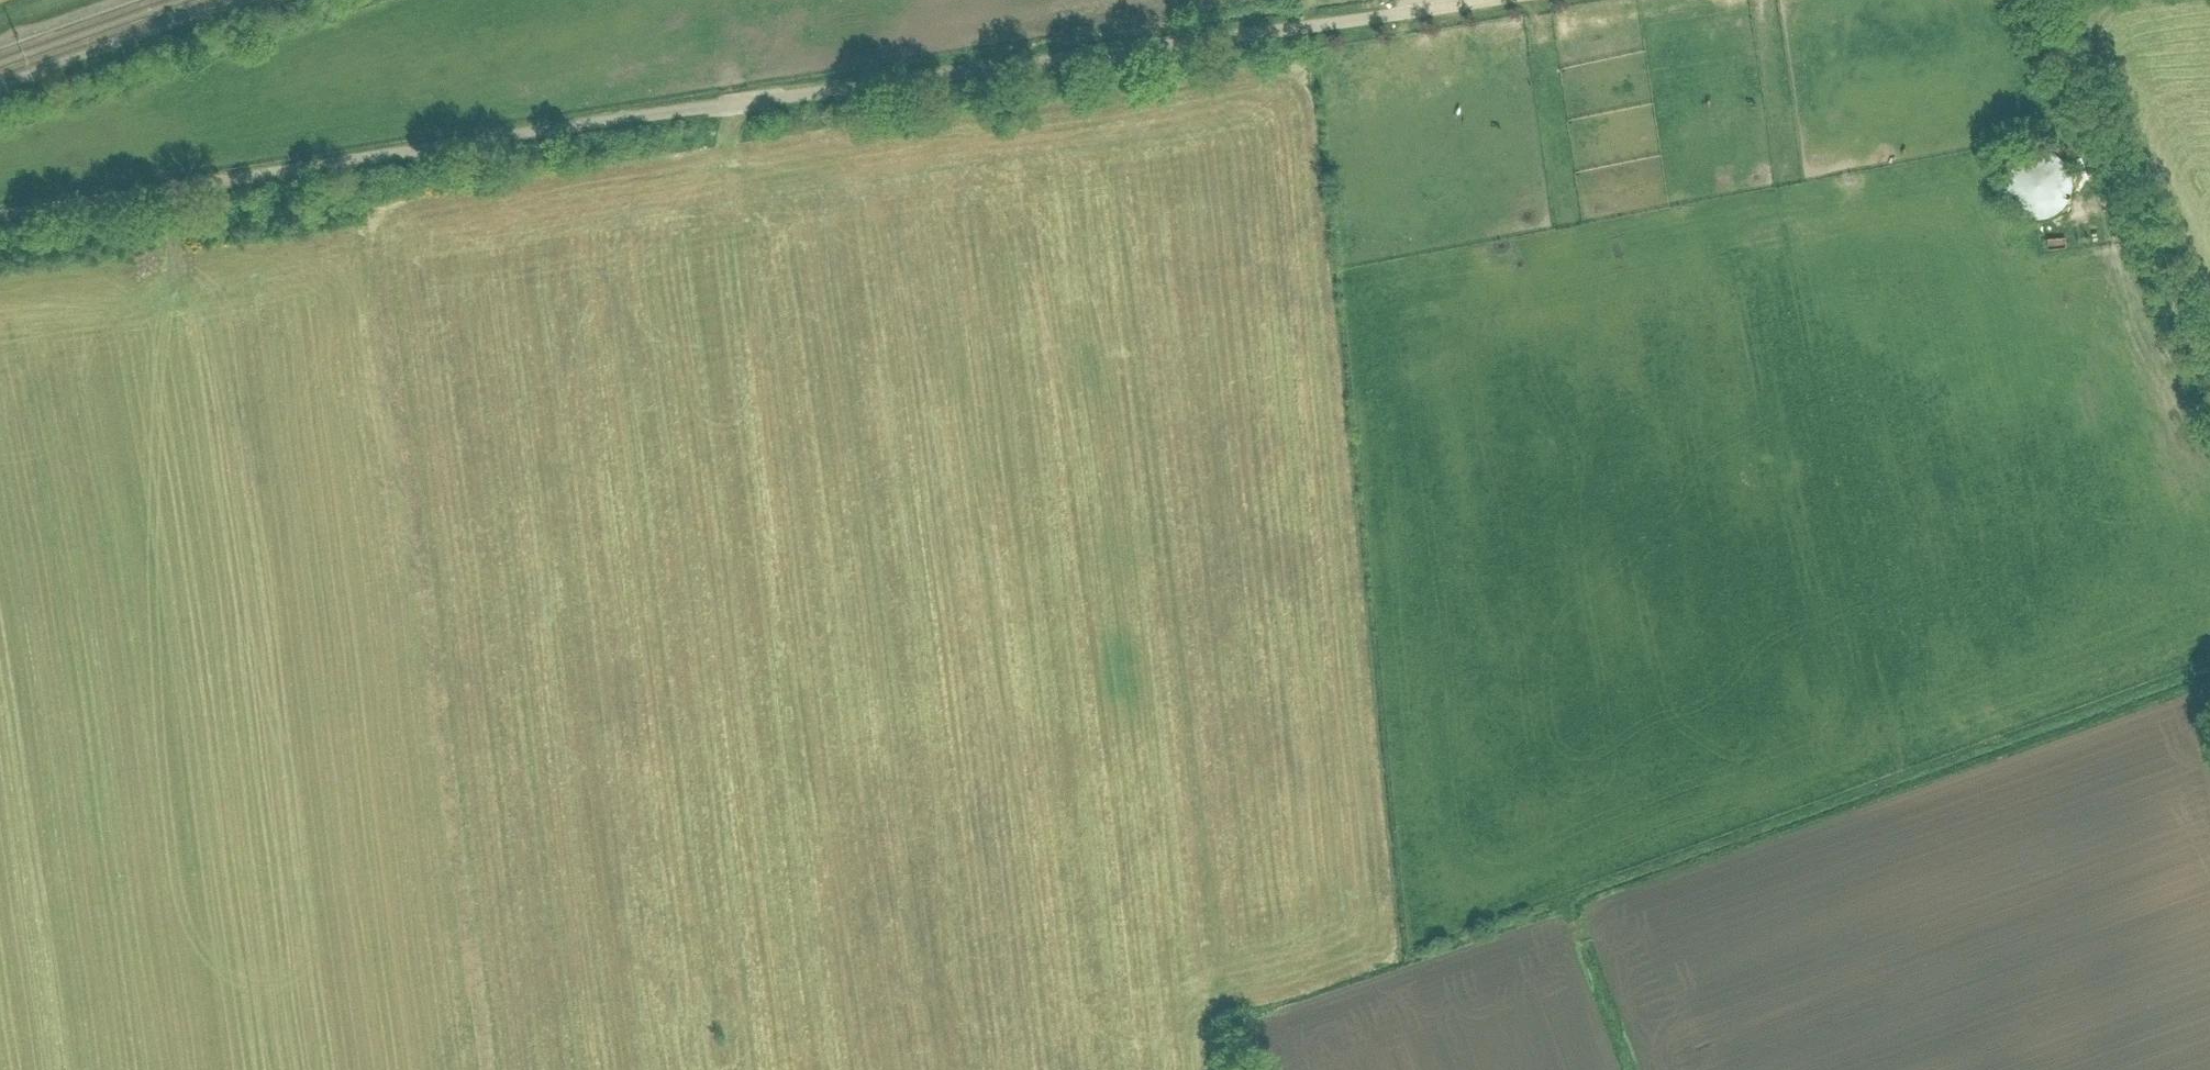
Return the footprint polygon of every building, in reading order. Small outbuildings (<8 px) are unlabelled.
[(2064,160),(2064,159),(2063,158),(2062,158),(2062,157),(2061,157),(2061,156),(2060,156),(2059,155),(2058,155),(2058,154),(2057,154),(2056,154),(2056,153),(2055,153),(2054,152),(2053,152),(2052,152),(2052,151),(2051,151),(2050,151),(2049,150),(2048,150),(2047,150),(2046,150),(2046,149),(2045,149),(2044,149),(2043,149),(2042,149),(2041,149),(2040,149),(2039,149),(2038,149),(2037,149),(2036,149),(2035,149),(2034,149),(2033,149),(2032,149),(2032,150),(2031,150),(2030,150),(2029,150),(2028,151),(2027,151),(2026,151),(2026,152),(2025,152),(2024,152),(2023,153),(2022,153),(2022,154),(2021,154),(2020,154),(2020,155),(2019,155),(2018,156),(2017,157),(2016,157),(2016,158),(2015,158),(2015,159),(2014,160),(2013,161),(2012,161),(2012,162),(2011,163),(2011,164),(2010,164),(2010,165),(2009,166),(2009,167),(2008,167),(2008,168),(2008,169),(2007,170),(2007,171),(2006,172),(2006,173),(2006,174),(2006,175),(2005,176),(2005,177),(2005,178),(2005,179),(2005,180),(2005,181),(2005,182),(2005,183),(2005,184),(2005,186),(2005,187),(2005,188),(2005,189),(2005,190),(2005,191),(2006,192),(2006,193),(2006,194),(2007,195),(2007,196),(2007,197),(2008,198),(2008,199),(2009,200),(2009,201),(2010,202),(2010,203),(2011,203),(2012,204),(2012,205),(2013,206),(2014,207),(2015,208),(2016,209),(2017,210),(2018,210),(2018,211),(2019,212),(2020,212),(2021,213),(2022,213),(2023,214),(2024,214),(2025,215),(2026,215),(2027,216),(2028,216),(2029,216),(2030,217),(2031,217),(2032,217),(2033,217),(2034,218),(2035,218),(2036,218),(2037,218),(2038,218),(2039,218),(2040,218),(2041,218),(2043,218),(2044,218),(2045,217),(2046,217),(2047,217),(2048,217),(2049,217),(2050,216),(2051,216),(2052,216),(2053,215),(2054,215),(2055,214),(2056,214),(2057,213),(2058,213),(2058,212),(2059,211),(2060,211),(2061,210),(2062,209),(2063,209),(2063,208),(2064,207),(2065,206),(2066,206),(2066,205),(2067,204),(2067,203),(2068,202),(2069,201),(2069,200),(2070,199),(2070,198),(2071,197),(2071,196),(2071,195),(2072,195),(2072,193),(2072,192),(2073,191),(2073,190),(2073,189),(2073,188),(2073,187),(2074,186),(2074,185),(2074,184),(2074,183),(2074,182),(2074,181),(2073,180),(2073,179),(2073,178),(2073,177),(2073,176),(2073,175),(2072,173),(2072,172),(2072,171),(2071,170),(2071,169),(2070,169),(2070,168),(2069,167),(2069,166),(2068,165),(2068,164),(2067,163),(2066,162),(2066,161),(2065,161),(2064,160)]
